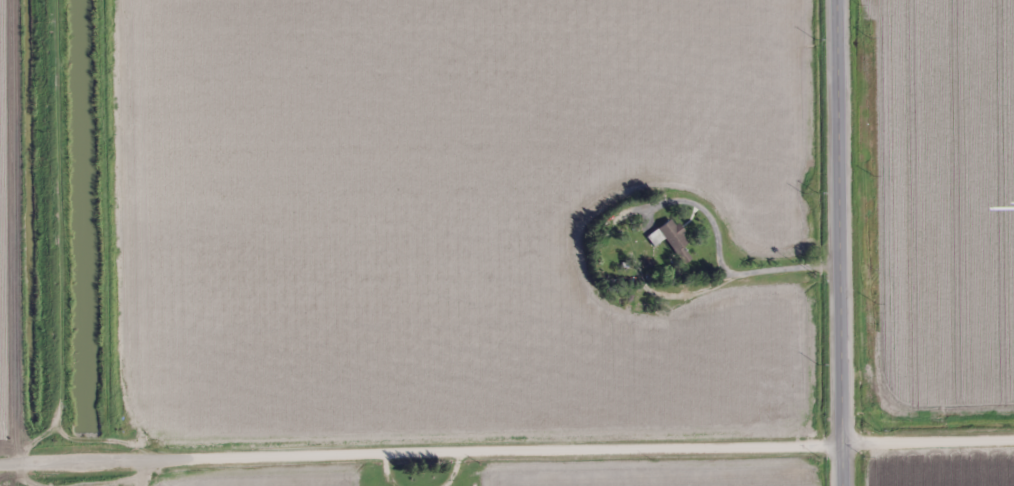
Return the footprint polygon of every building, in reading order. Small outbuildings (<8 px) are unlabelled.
[(664,238),(676,252),(688,242),(668,220),(647,238),(655,246),(664,238)]
